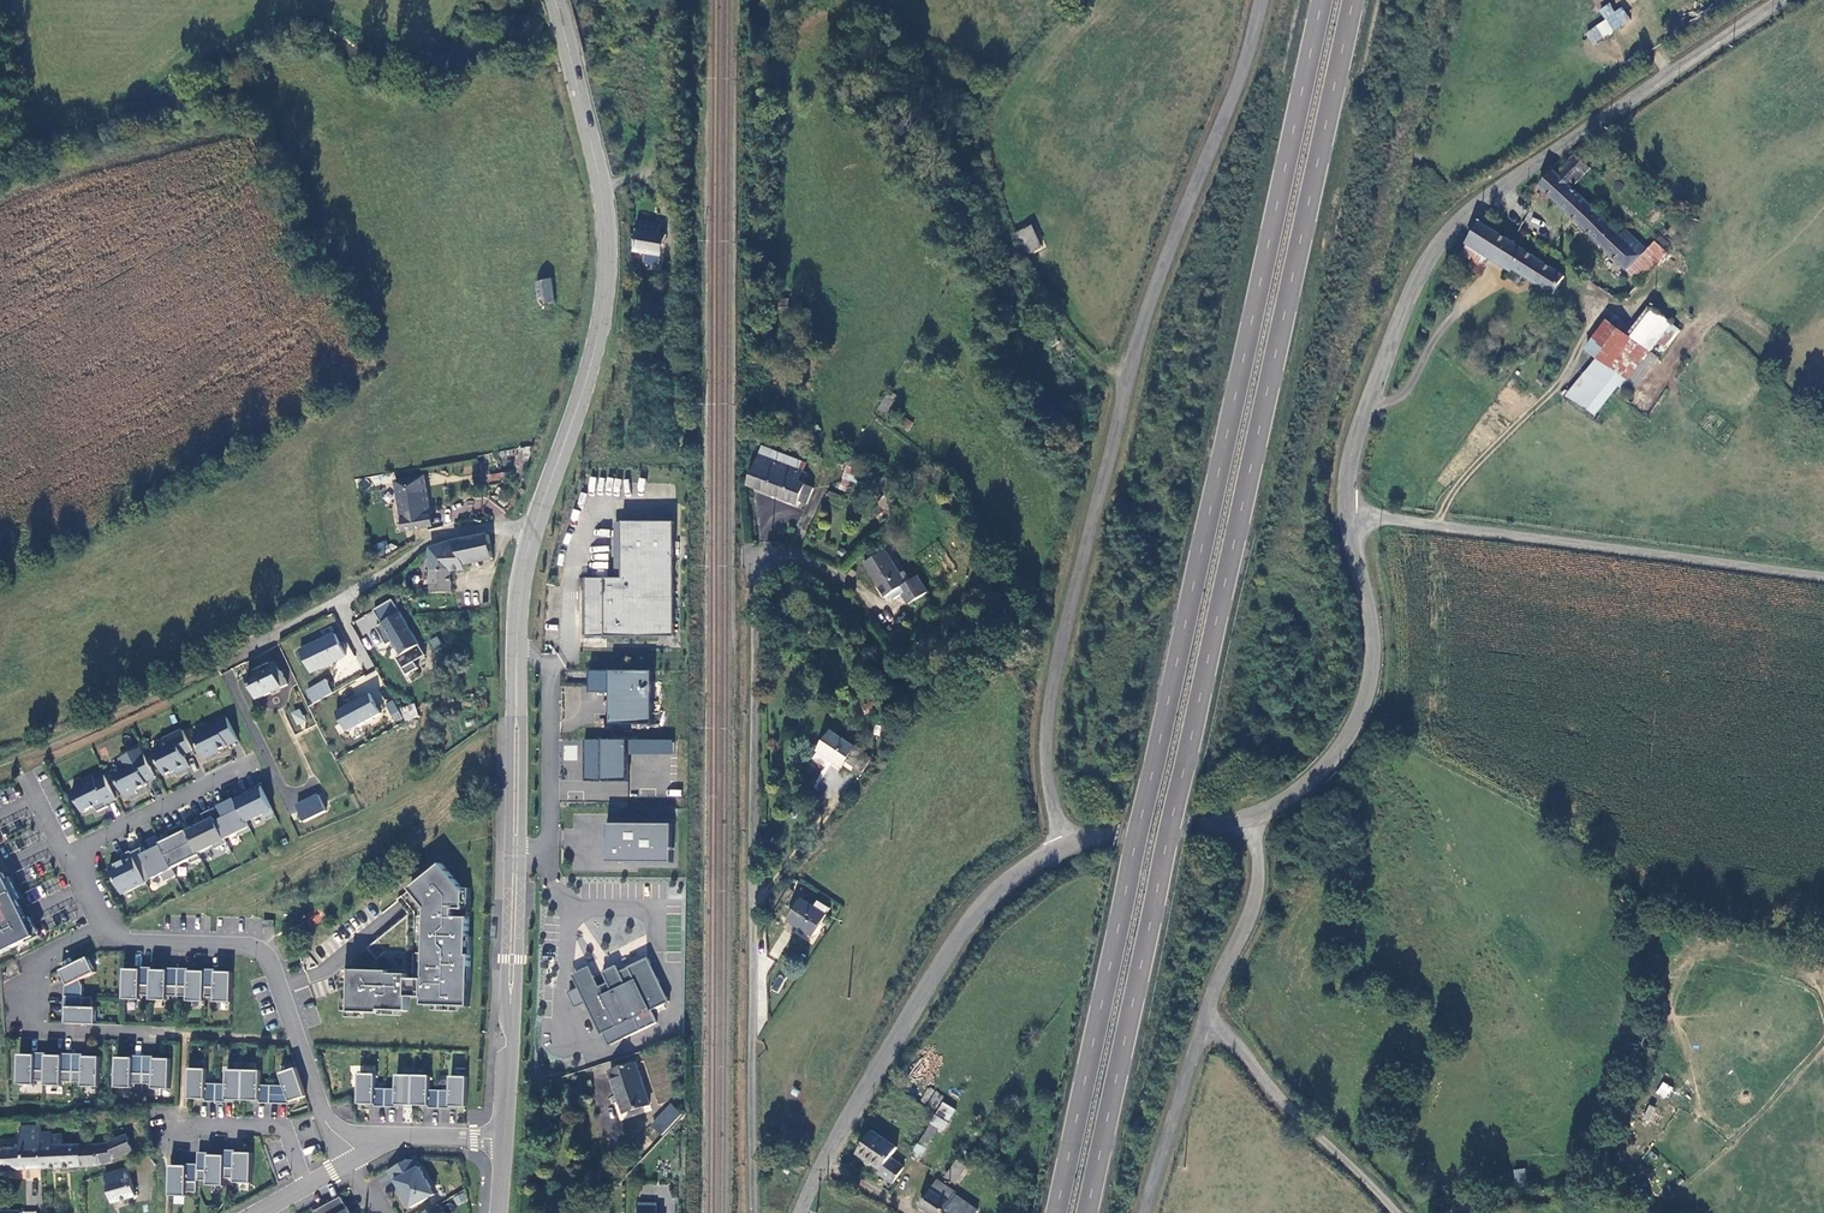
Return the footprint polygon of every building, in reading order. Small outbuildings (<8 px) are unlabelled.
[(1631,20),(1622,6),(1614,10),(1609,3),(1598,10),(1604,20),(1584,32),(1591,44),(1631,20)] [(1539,184),(1630,267),(1648,248),(1625,225),(1620,231),(1573,186),(1591,165),(1577,153),(1557,172),(1553,168),(1539,184)] [(1532,217),(1529,225),(1539,230),(1542,221),(1532,217)] [(661,256),(666,235),(658,233),(659,224),(637,220),(637,230),(638,230),(634,251),(646,253),(661,256)] [(1565,274),(1481,223),(1469,244),(1472,246),(1493,258),(1518,274),(1519,272),(1554,292),(1565,274)] [(1013,234),(1026,256),(1043,246),(1030,224),(1013,234)] [(1630,267),(1643,280),(1669,250),(1657,238),(1648,248),(1630,267)] [(1493,258),(1472,246),(1463,260),(1485,273),(1493,258)] [(646,253),(645,261),(647,264),(653,265),(653,267),(657,268),(657,266),(660,264),(661,256),(646,253)] [(540,306),(555,303),(552,279),(537,282),(540,306)] [(772,295),(772,305),(786,307),(787,296),(772,295)] [(1645,343),(1652,349),(1673,319),(1653,305),(1632,335),(1645,343)] [(1625,372),(1645,343),(1632,335),(1609,318),(1588,346),(1600,355),(1625,372)] [(1662,355),(1652,349),(1645,343),(1625,372),(1619,381),(1634,391),(1662,355)] [(1625,372),(1600,355),(1569,394),(1598,412),(1619,381),(1625,372)] [(889,392),(886,397),(893,402),(897,396),(889,392)] [(893,402),(886,397),(879,409),(886,414),(893,402)] [(909,431),(914,422),(903,416),(898,425),(909,431)] [(852,440),(841,434),(835,444),(846,450),(852,440)] [(761,446),(758,454),(804,471),(807,463),(761,446)] [(533,455),(520,452),(516,475),(525,477),(533,455)] [(800,501),(809,504),(815,486),(804,482),(808,473),(804,471),(758,454),(747,484),(800,504),(800,501)] [(866,462),(850,456),(845,465),(848,465),(839,489),(846,491),(850,480),(890,493),(894,482),(863,471),(866,462)] [(503,472),(486,475),(487,482),(504,479),(503,472)] [(419,477),(428,528),(434,526),(425,475),(419,477)] [(405,531),(428,528),(419,477),(396,481),(405,531)] [(471,505),(452,504),(451,518),(470,520),(471,505)] [(600,634),(671,634),(671,520),(612,521),(612,568),(620,568),(620,577),(581,577),(582,647),(600,647),(600,634)] [(431,546),(432,592),(452,591),(451,570),(465,569),(464,564),(492,558),(489,534),(431,546)] [(378,555),(386,553),(383,542),(375,544),(378,555)] [(935,552),(949,573),(958,567),(945,546),(935,552)] [(845,549),(840,548),(837,552),(839,557),(844,557),(847,554),(845,549)] [(885,551),(866,563),(886,596),(899,589),(909,604),(929,592),(918,576),(906,583),(885,551)] [(951,593),(963,596),(966,582),(954,579),(951,593)] [(383,624),(377,628),(387,646),(393,643),(401,656),(396,659),(406,676),(418,670),(414,663),(426,657),(394,600),(376,611),(383,624)] [(336,634),(301,651),(312,673),(346,656),(336,634)] [(258,699),(288,685),(280,669),(275,671),(271,663),(246,675),(258,699)] [(655,672),(589,670),(588,692),(613,693),(612,724),(653,725),(655,672)] [(367,687),(381,682),(377,671),(363,677),(367,687)] [(308,690),(315,703),(333,693),(326,680),(308,690)] [(370,692),(332,709),(342,731),(380,714),(370,692)] [(333,693),(315,703),(319,711),(337,701),(333,693)] [(402,719),(391,698),(384,702),(392,716),(374,727),(377,734),(402,719)] [(404,722),(419,716),(413,703),(399,708),(404,722)] [(293,714),(298,724),(305,720),(300,711),(293,714)] [(219,751),(238,742),(227,719),(205,729),(207,732),(194,739),(205,761),(219,753),(219,751)] [(396,729),(399,735),(410,729),(406,723),(396,729)] [(193,752),(183,731),(160,743),(162,748),(153,753),(165,777),(177,771),(178,774),(189,768),(184,756),(193,752)] [(819,750),(830,758),(842,767),(844,765),(853,770),(853,769),(861,774),(872,758),(832,731),(819,750)] [(591,782),(630,782),(630,754),(630,740),(586,740),(585,772),(591,772),(591,782)] [(675,740),(630,740),(630,754),(675,754),(675,740)] [(156,778),(142,749),(120,760),(124,768),(114,774),(125,797),(129,798),(137,794),(138,790),(147,786),(146,783),(156,778)] [(117,801),(105,776),(96,781),(94,777),(83,783),(85,786),(72,792),(83,814),(95,808),(98,813),(109,808),(107,805),(117,801)] [(274,814),(260,787),(252,791),(253,793),(237,801),(247,823),(264,815),(265,818),(274,814)] [(318,794),(296,805),(305,822),(326,810),(318,794)] [(247,823),(237,801),(228,806),(231,811),(223,815),(225,819),(217,823),(225,840),(250,828),(247,823)] [(217,823),(214,816),(211,811),(203,815),(207,823),(188,832),(199,854),(214,846),(216,850),(228,844),(225,840),(217,823)] [(188,832),(187,829),(184,824),(174,829),(177,836),(174,837),(172,833),(159,840),(173,869),(190,860),(192,864),(202,860),(199,854),(188,832)] [(673,863),(674,825),(608,824),(608,863),(673,863)] [(159,840),(157,837),(148,842),(153,851),(147,854),(144,848),(132,854),(146,883),(162,875),(166,882),(177,876),(173,869),(159,840)] [(110,869),(123,895),(147,883),(146,883),(132,854),(131,852),(123,856),(125,861),(110,869)] [(409,979),(409,974),(388,974),(389,971),(351,970),(351,989),(343,989),(343,1012),(380,1014),(380,1011),(408,1012),(408,998),(424,998),(424,1006),(469,1007),(471,955),(468,955),(469,918),(454,917),(454,910),(464,910),(465,892),(441,864),(410,889),(426,909),(424,980),(409,979)] [(36,938),(5,874),(0,877),(0,955),(36,938)] [(787,904),(794,891),(789,889),(781,901),(787,904)] [(409,915),(413,911),(401,897),(397,900),(409,915)] [(802,900),(790,920),(816,936),(828,915),(827,915),(831,908),(819,901),(815,908),(802,900)] [(409,915),(377,941),(386,953),(408,954),(409,915)] [(377,941),(368,948),(378,960),(386,953),(377,941)] [(65,987),(65,997),(83,998),(84,987),(80,981),(96,973),(89,958),(62,971),(69,986),(65,987)] [(649,959),(621,972),(618,966),(604,973),(609,984),(610,983),(608,980),(621,974),(622,977),(633,972),(634,974),(648,967),(666,1004),(670,1002),(649,959)] [(574,976),(602,1035),(608,1032),(620,1026),(626,1039),(647,1029),(658,1023),(652,1011),(666,1004),(648,967),(634,974),(633,972),(622,977),(621,974),(608,980),(610,983),(609,984),(600,988),(590,968),(574,976)] [(151,996),(152,970),(152,968),(141,968),(141,970),(125,970),(124,1000),(141,1000),(141,996),(151,996)] [(178,997),(179,969),(168,969),(168,971),(152,970),(151,996),(151,1001),(168,1001),(168,997),(178,997)] [(190,969),(179,969),(178,997),(188,997),(188,1002),(205,1002),(205,998),(206,972),(190,972),(190,969)] [(206,970),(206,972),(205,998),(215,998),(215,1003),(232,1003),(233,973),(217,972),(217,970),(206,970)] [(83,998),(65,997),(65,1008),(67,1008),(66,1024),(97,1025),(97,1008),(93,1008),(93,998),(83,998)] [(620,1026),(608,1032),(614,1045),(626,1039),(620,1026)] [(47,1056),(47,1054),(36,1053),(36,1055),(20,1055),(19,1085),(36,1086),(36,1081),(46,1082),(47,1056)] [(63,1054),(63,1056),(47,1056),(46,1082),(46,1086),(63,1087),(63,1082),(73,1082),(74,1054),(63,1054)] [(73,1082),(83,1083),(83,1087),(100,1088),(101,1057),(84,1057),(85,1055),(74,1054),(73,1082)] [(133,1089),(133,1084),(144,1084),(144,1057),(134,1056),(134,1058),(117,1058),(116,1088),(133,1089)] [(144,1084),(154,1085),(154,1089),(170,1090),(171,1059),(155,1059),(155,1057),(144,1057),(144,1084)] [(636,1063),(610,1071),(624,1113),(650,1105),(636,1063)] [(285,1086),(271,1086),(270,1104),(291,1104),(291,1102),(306,1097),(297,1068),(281,1074),(285,1086)] [(207,1070),(190,1069),(190,1099),(206,1100),(206,1102),(216,1102),(217,1084),(207,1084),(207,1070)] [(244,1101),(244,1071),(228,1070),(227,1084),(217,1084),(216,1102),(227,1103),(227,1100),(244,1101)] [(261,1071),(244,1071),(244,1101),(260,1101),(260,1103),(270,1104),(271,1086),(261,1086),(261,1071)] [(375,1107),(386,1107),(386,1089),(376,1089),(377,1075),(360,1074),(359,1104),(375,1105),(375,1107)] [(413,1106),(414,1076),(397,1075),(396,1090),(386,1089),(386,1107),(396,1108),(397,1106),(413,1106)] [(414,1076),(413,1106),(429,1107),(429,1109),(440,1109),(440,1091),(430,1091),(431,1076),(414,1076)] [(440,1091),(440,1109),(450,1109),(451,1107),(467,1108),(468,1077),(451,1077),(450,1091),(440,1091)] [(1663,1081),(1655,1093),(1665,1099),(1673,1087),(1663,1081)] [(920,1101),(935,1109),(943,1095),(927,1087),(920,1101)] [(944,1103),(937,1115),(925,1136),(919,1144),(913,1155),(919,1160),(939,1128),(945,1132),(957,1109),(944,1103)] [(1642,1119),(1651,1123),(1658,1108),(1648,1104),(1642,1119)] [(663,1135),(683,1114),(672,1105),(653,1125),(663,1135)] [(41,1169),(39,1132),(38,1123),(21,1123),(20,1133),(20,1146),(0,1147),(0,1167),(5,1167),(5,1170),(41,1169)] [(39,1132),(41,1169),(84,1166),(101,1164),(115,1161),(115,1159),(133,1150),(129,1134),(110,1141),(110,1143),(83,1146),(83,1143),(65,1144),(63,1133),(53,1134),(53,1131),(40,1132),(41,1123),(38,1123),(39,1132)] [(878,1173),(894,1184),(905,1167),(892,1158),(898,1149),(873,1132),(858,1154),(881,1170),(878,1173)] [(915,1141),(919,1144),(925,1136),(920,1133),(915,1141)] [(798,1148),(785,1142),(782,1149),(795,1155),(798,1148)] [(226,1150),(226,1156),(225,1178),(235,1179),(235,1183),(252,1184),(253,1153),(237,1153),(237,1151),(226,1150)] [(969,1164),(974,1157),(965,1150),(948,1177),(957,1183),(970,1165),(969,1164)] [(199,1153),(199,1165),(198,1181),(208,1181),(208,1186),(225,1186),(225,1178),(226,1156),(210,1155),(210,1153),(199,1153)] [(411,1208),(435,1195),(420,1168),(420,1167),(417,1161),(408,1160),(388,1171),(400,1192),(403,1189),(407,1196),(405,1197),(411,1208)] [(188,1166),(172,1166),(171,1196),(187,1197),(188,1192),(198,1193),(198,1181),(199,1165),(188,1164),(188,1166)] [(137,1196),(128,1168),(105,1175),(113,1203),(137,1196)] [(1514,1185),(1526,1184),(1524,1168),(1513,1169),(1514,1185)] [(920,1208),(928,1212),(978,1212),(979,1211),(954,1195),(955,1193),(938,1181),(920,1208)] [(463,1192),(452,1197),(457,1206),(468,1200),(463,1192)] [(315,1211),(316,1212),(351,1212),(342,1197),(315,1211)] [(658,1204),(640,1203),(640,1212),(657,1212),(658,1204)] [(439,1205),(424,1212),(443,1212),(439,1205)]
